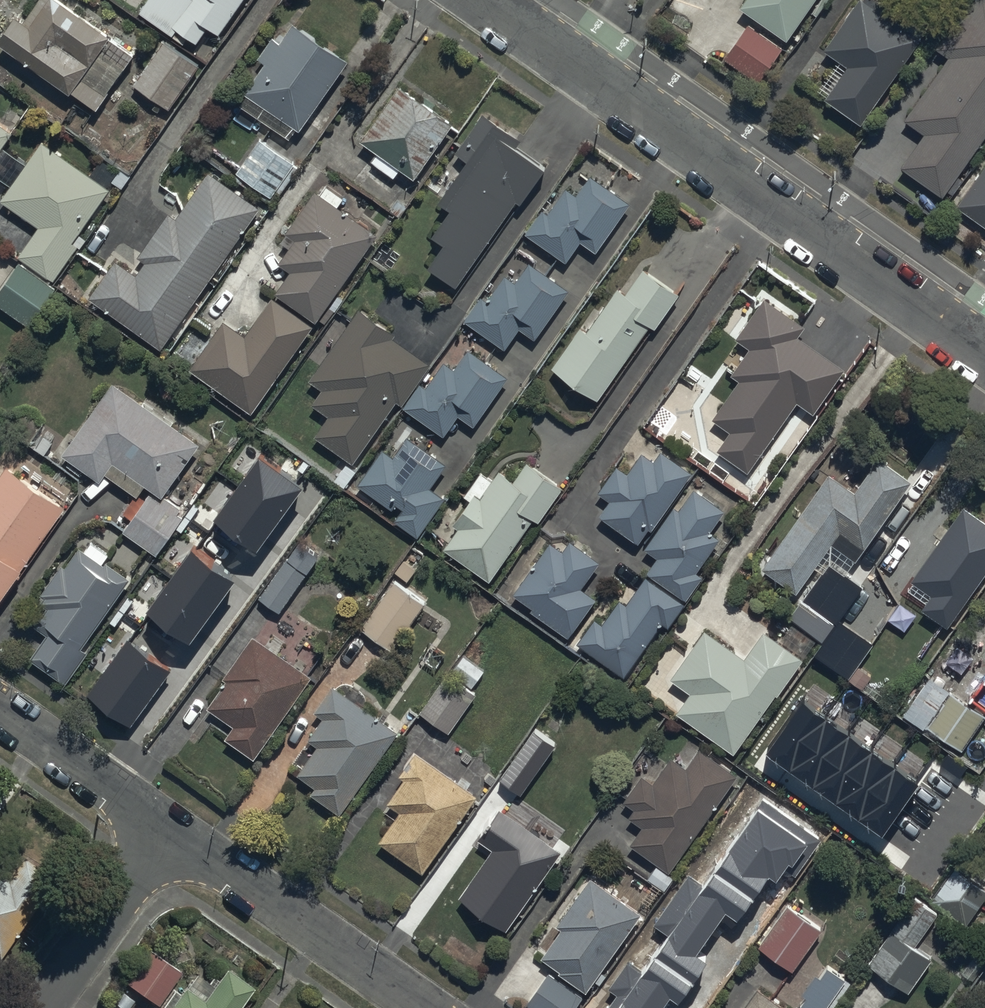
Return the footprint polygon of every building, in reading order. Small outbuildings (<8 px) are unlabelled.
[(95,104),(135,47),(66,0),(40,0),(28,18),(12,7),(0,26),(0,39),(9,45),(95,104)] [(141,9),(171,29),(176,22),(198,38),(210,21),(219,28),(238,0),(147,0),(141,9)] [(785,36),(811,0),(742,0),(739,4),(785,36)] [(919,33),(873,0),(858,0),(825,46),(848,62),(824,95),(858,119),(881,86),(919,33)] [(937,41),(950,50),(905,112),(924,126),(901,160),(941,189),(984,128),(984,0),(965,0),(937,41)] [(243,88),(296,124),(345,54),(292,17),(243,88)] [(748,21),(724,54),(757,78),(781,44),(748,21)] [(163,37),(133,81),(168,106),(199,61),(163,37)] [(358,135),(413,173),(452,117),(397,79),(358,135)] [(428,191),(449,205),(432,230),(442,237),(424,263),(457,285),(542,162),(516,144),(522,136),(484,110),(428,191)] [(12,126),(0,118),(0,143),(12,126)] [(234,169),(270,194),(294,160),(258,135),(234,169)] [(0,197),(39,224),(18,253),(52,276),(76,240),(71,236),(108,182),(42,137),(0,197)] [(957,204),(984,224),(984,164),(957,204)] [(111,311),(161,345),(259,203),(209,169),(178,215),(168,208),(137,252),(147,259),(138,272),(115,256),(88,295),(111,311)] [(523,230),(531,236),(565,259),(579,239),(594,249),(628,199),(590,173),(577,192),(567,184),(548,211),(540,205),(523,230)] [(278,261),(289,269),(275,289),(317,318),(377,230),(336,202),(324,194),(312,186),(283,227),(295,236),(278,261)] [(29,322),(55,285),(17,259),(0,283),(0,302),(29,322)] [(461,317),(470,323),(503,346),(517,326),(532,337),(567,287),(529,260),(516,279),(505,272),(487,299),(478,293),(461,317)] [(642,265),(625,290),(618,285),(588,328),(579,323),(550,365),(558,370),(598,397),(649,323),(656,327),(681,291),(642,265)] [(210,382),(252,411),(313,323),(271,294),(245,333),(224,319),(190,368),(210,382)] [(747,469),(761,450),(797,398),(814,410),(845,366),(797,334),(804,325),(762,296),(736,333),(750,343),(731,371),(741,377),(713,417),(729,428),(716,448),(747,469)] [(311,401),(329,414),(314,434),(353,461),(430,349),(391,323),(373,311),(360,301),(308,377),(321,386),(311,401)] [(403,404),(411,410),(445,433),(459,413),(474,423),(508,373),(470,347),(457,366),(447,358),(428,385),(420,379),(403,404)] [(162,494),(198,441),(109,380),(73,433),(61,450),(100,476),(112,459),(162,494)] [(407,434),(394,454),(383,446),(358,483),(392,506),(405,487),(412,492),(394,519),(417,535),(444,495),(429,485),(445,461),(407,434)] [(598,511),(610,519),(642,541),(691,470),(659,449),(653,458),(640,449),(626,469),(616,462),(597,489),(608,496),(598,511)] [(876,453),(852,488),(827,471),(761,565),(796,589),(831,539),(857,557),(912,478),(876,453)] [(527,458),(514,477),(499,468),(445,546),(491,578),(534,516),(539,519),(564,483),(527,458)] [(214,522),(256,552),(302,490),(259,459),(214,522)] [(64,501),(24,474),(7,462),(0,473),(0,593),(64,501)] [(724,508),(694,487),(680,509),(673,504),(645,545),(651,550),(658,554),(647,570),(687,598),(700,579),(694,574),(720,536),(709,529),(724,508)] [(152,546),(179,508),(150,489),(124,527),(152,546)] [(963,506),(912,579),(930,591),(920,606),(947,624),(957,610),(984,569),(984,521),(963,506)] [(512,592),(570,632),(596,595),(583,586),(601,559),(571,538),(563,549),(549,539),(538,555),(512,592)] [(260,596),(282,610),(321,554),(299,539),(260,596)] [(30,655),(63,677),(131,579),(98,556),(75,540),(25,612),(49,628),(30,655)] [(238,579),(194,548),(146,615),(190,646),(238,579)] [(830,559),(803,598),(834,619),(861,580),(830,559)] [(578,639),(593,649),(626,672),(679,596),(646,573),(626,602),(618,597),(602,620),(594,615),(578,639)] [(359,625),(390,646),(424,598),(393,576),(359,625)] [(873,640),(840,618),(816,653),(849,676),(873,640)] [(764,627),(744,656),(703,628),(670,676),(690,690),(675,712),(695,726),(736,754),(804,655),(764,627)] [(312,673),(252,632),(204,702),(232,722),(221,738),(252,760),(264,743),(312,673)] [(171,673),(128,642),(88,697),(131,728),(171,673)] [(419,711),(448,732),(476,693),(446,672),(419,711)] [(962,751),(984,719),(984,712),(930,674),(904,711),(962,751)] [(307,736),(318,743),(298,772),(316,784),(312,790),(341,810),(398,728),(369,708),(351,695),(340,688),(332,683),(314,708),(322,714),(307,736)] [(882,832),(919,781),(804,700),(767,752),(882,832)] [(503,773),(522,786),(555,739),(536,726),(503,773)] [(630,816),(644,826),(631,844),(667,869),(736,771),(699,746),(685,765),(671,756),(654,782),(640,773),(623,798),(636,807),(630,816)] [(422,869),(476,792),(432,762),(433,761),(417,749),(384,797),(400,809),(379,839),(422,869)] [(764,802),(704,887),(689,877),(654,927),(668,936),(643,972),(628,962),(608,991),(617,997),(609,1007),(667,1007),(672,1001),(678,1006),(708,963),(697,956),(726,915),(738,923),(769,879),(776,884),(785,871),(795,878),(821,842),(764,802)] [(461,893),(509,926),(563,849),(514,815),(500,806),(478,837),(492,847),(461,893)] [(15,863),(0,853),(0,952),(2,954),(55,877),(21,854),(15,863)] [(984,896),(984,886),(953,864),(932,895),(969,920),(984,896)] [(589,988),(643,910),(592,876),(538,953),(589,988)] [(869,962),(911,990),(935,956),(918,944),(940,912),(915,895),(893,927),(869,962)] [(762,944),(794,966),(822,925),(790,904),(762,944)] [(125,981),(156,1002),(179,969),(149,947),(125,981)] [(811,1007),(825,1007),(847,977),(826,963),(800,1001),(811,1007)] [(166,1007),(237,1007),(252,986),(224,967),(202,998),(182,984),(166,1007)] [(547,970),(525,1002),(534,1007),(573,1007),(583,994),(547,970)] [(759,987),(744,1007),(790,1007),(759,987)]
